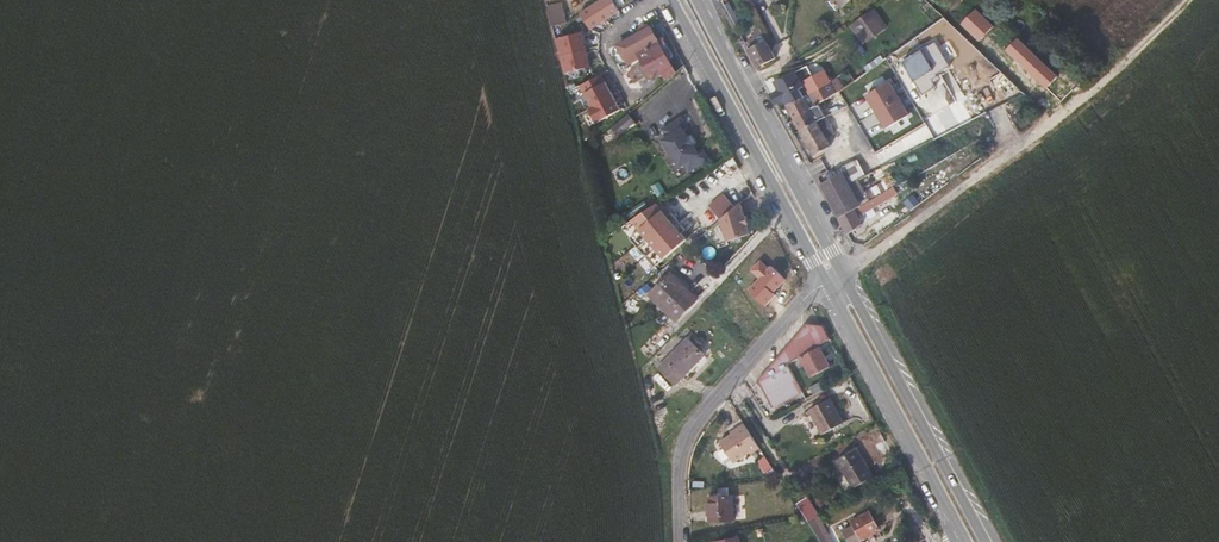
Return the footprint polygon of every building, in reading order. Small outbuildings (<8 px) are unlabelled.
[(590,34),(623,14),(614,0),(599,0),(590,6),(577,13),(590,34)] [(862,39),(883,24),(871,6),(849,21),(862,39)] [(564,23),(563,14),(550,18),(552,26),(564,23)] [(570,22),(570,21),(564,23),(552,26),(561,63),(566,61),(564,53),(577,49),(571,27),(570,22)] [(652,28),(648,30),(646,26),(639,29),(641,33),(619,45),(628,64),(641,57),(643,63),(636,67),(642,78),(647,76),(648,79),(661,72),(665,79),(676,74),(668,59),(673,56),(666,42),(661,45),(652,28)] [(757,65),(762,64),(775,57),(763,33),(756,37),(759,42),(748,48),(757,65)] [(772,94),(777,102),(784,99),(787,104),(830,82),(824,70),(812,76),(806,65),(775,81),(779,90),(772,94)] [(992,85),(1002,94),(1011,85),(1000,76),(992,85)] [(888,80),(867,92),(885,126),(906,114),(895,93),(888,80)] [(603,82),(580,91),(596,127),(618,117),(609,95),(603,82)] [(830,82),(787,104),(794,118),(820,105),(832,96),(836,93),(830,82)] [(850,108),(840,91),(836,93),(832,96),(841,112),(850,108)] [(820,105),(794,118),(801,129),(827,118),(820,105)] [(861,127),(850,108),(841,112),(851,128),(850,128),(851,130),(849,133),(850,135),(861,127)] [(619,136),(635,122),(628,114),(612,128),(619,136)] [(690,171),(710,158),(704,150),(699,153),(698,150),(694,144),(689,137),(684,130),(683,128),(687,124),(682,116),(662,129),(667,137),(662,140),(679,167),(685,164),(690,171)] [(834,137),(836,134),(827,118),(801,129),(814,155),(831,146),(828,140),(834,137)] [(694,144),(697,142),(692,134),(689,137),(694,144)] [(840,158),(854,149),(849,142),(836,150),(840,158)] [(842,172),(821,183),(839,218),(860,205),(849,185),(842,172)] [(898,192),(894,186),(860,205),(839,218),(847,233),(861,224),(857,216),(898,192)] [(738,193),(714,200),(725,237),(749,230),(742,207),(738,193)] [(681,231),(663,210),(659,213),(677,234),(681,231)] [(687,238),(681,231),(677,234),(659,213),(640,229),(658,251),(662,248),(667,255),(687,238)] [(658,251),(664,258),(667,255),(662,248),(658,251)] [(689,292),(670,273),(666,277),(685,296),(689,292)] [(696,299),(689,292),(685,296),(666,277),(649,294),(670,314),(673,311),(679,317),(696,299)] [(670,314),(676,320),(679,317),(673,311),(670,314)] [(817,344),(828,339),(821,326),(807,324),(758,381),(772,408),(802,392),(787,364),(801,357),(810,376),(829,367),(817,344)] [(701,344),(696,339),(693,342),(688,337),(659,367),(673,381),(689,365),(691,368),(705,353),(699,347),(701,344)] [(673,381),(676,383),(691,368),(689,365),(673,381)] [(822,433),(842,423),(829,398),(809,409),(822,433)] [(751,453),(760,447),(744,424),(736,430),(736,431),(720,442),(734,462),(750,452),(751,453)] [(853,489),(873,478),(857,449),(838,459),(853,489)] [(766,473),(774,468),(766,455),(758,460),(766,473)] [(735,496),(730,496),(730,487),(719,487),(719,496),(710,496),(710,521),(734,521),(735,496)] [(874,533),(879,531),(870,512),(852,521),(857,531),(852,534),(856,540),(860,538),(862,540),(869,536),(874,533)] [(820,518),(809,524),(821,541),(832,541),(820,518)]
